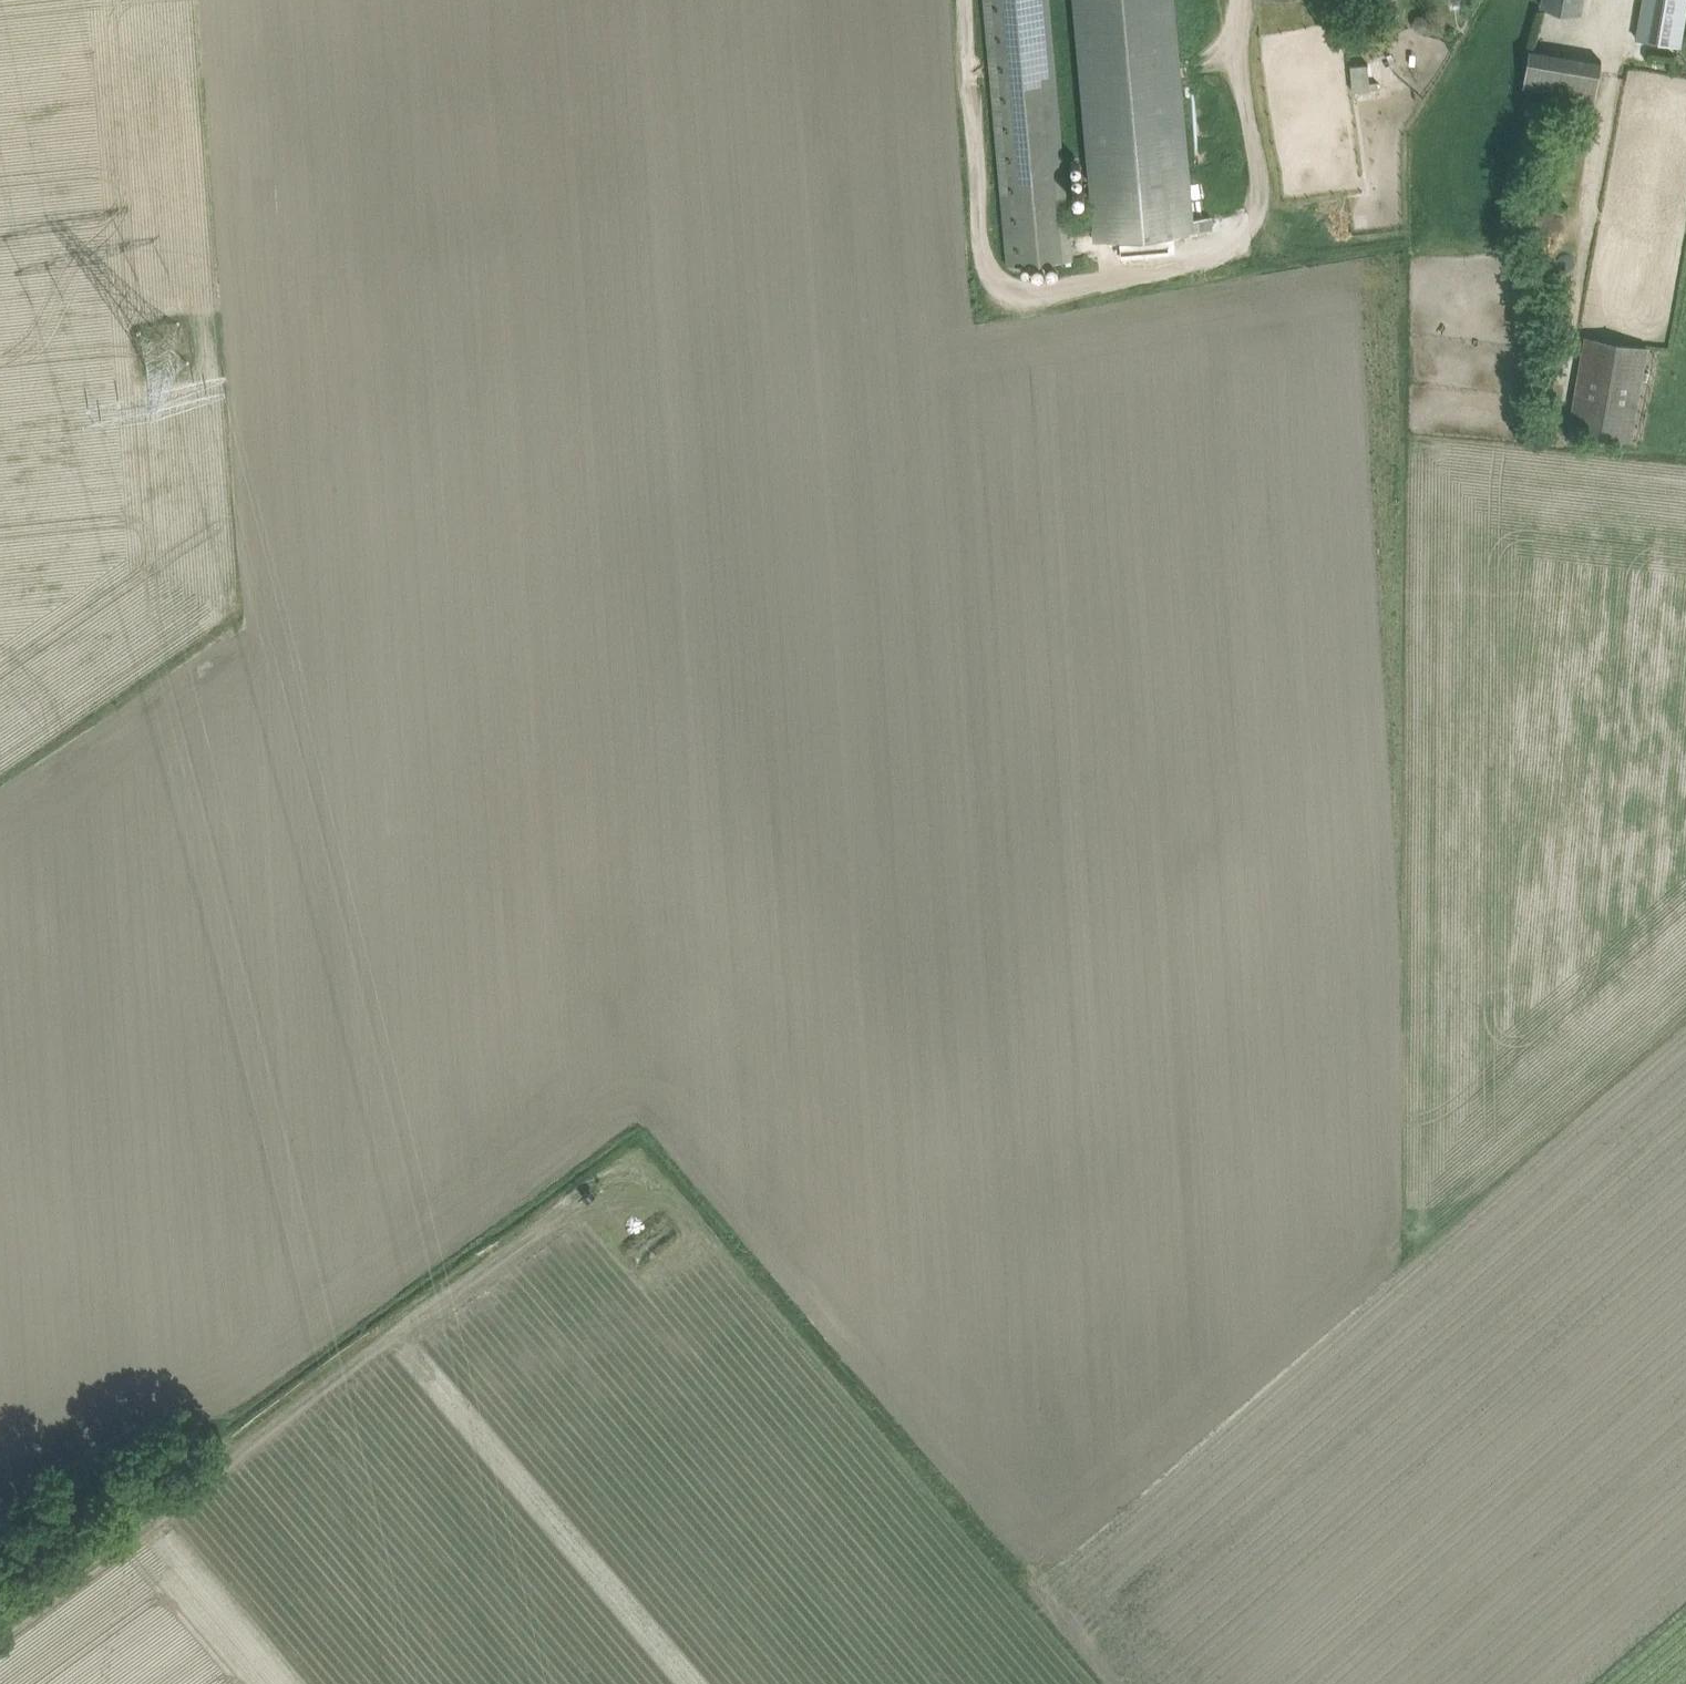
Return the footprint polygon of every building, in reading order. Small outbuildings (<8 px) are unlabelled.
[(1074,258),(1051,0),(984,0),(1007,264),(1074,258)] [(1078,81),(1091,240),(1214,229),(1212,214),(1192,216),(1173,0),(1071,0),(1078,81)] [(1584,0),(1543,0),(1542,4),(1580,11),(1580,13),(1582,13),(1584,0)] [(1637,37),(1682,44),(1685,20),(1685,0),(1643,0),(1637,37)] [(1428,30),(1430,27),(1432,23),(1430,16),(1424,12),(1417,14),(1413,20),(1414,25),(1415,28),(1421,32),(1428,30)] [(1539,46),(1529,86),(1599,104),(1610,64),(1539,46)] [(1371,81),(1369,62),(1351,64),(1354,90),(1371,88),(1371,81)] [(1648,346),(1685,124),(1685,81),(1631,72),(1571,429),(1632,439),(1648,346)]
